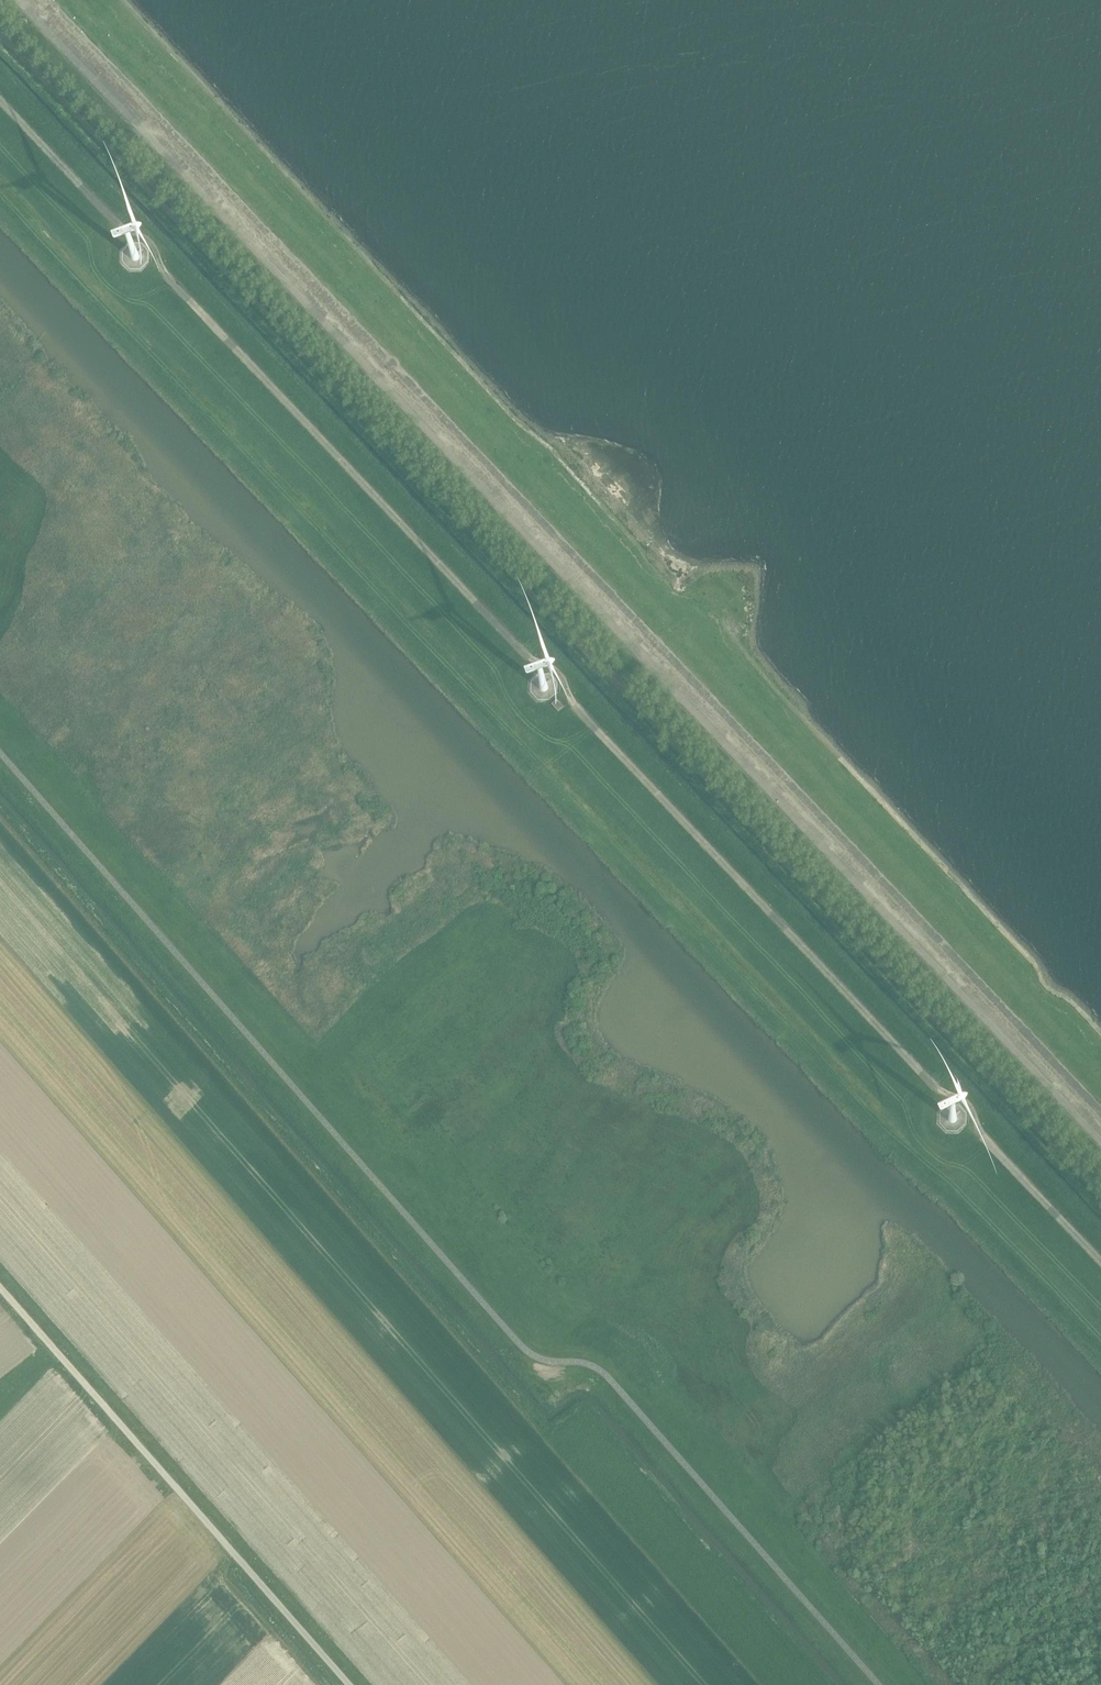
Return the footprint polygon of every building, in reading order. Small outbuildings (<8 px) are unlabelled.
[(129,252),(129,260),(137,263),(142,258),(137,251),(129,252)] [(544,683),(539,684),(539,692),(546,694),(549,688),(544,683)] [(564,707),(557,699),(551,704),(558,712),(564,707)]
